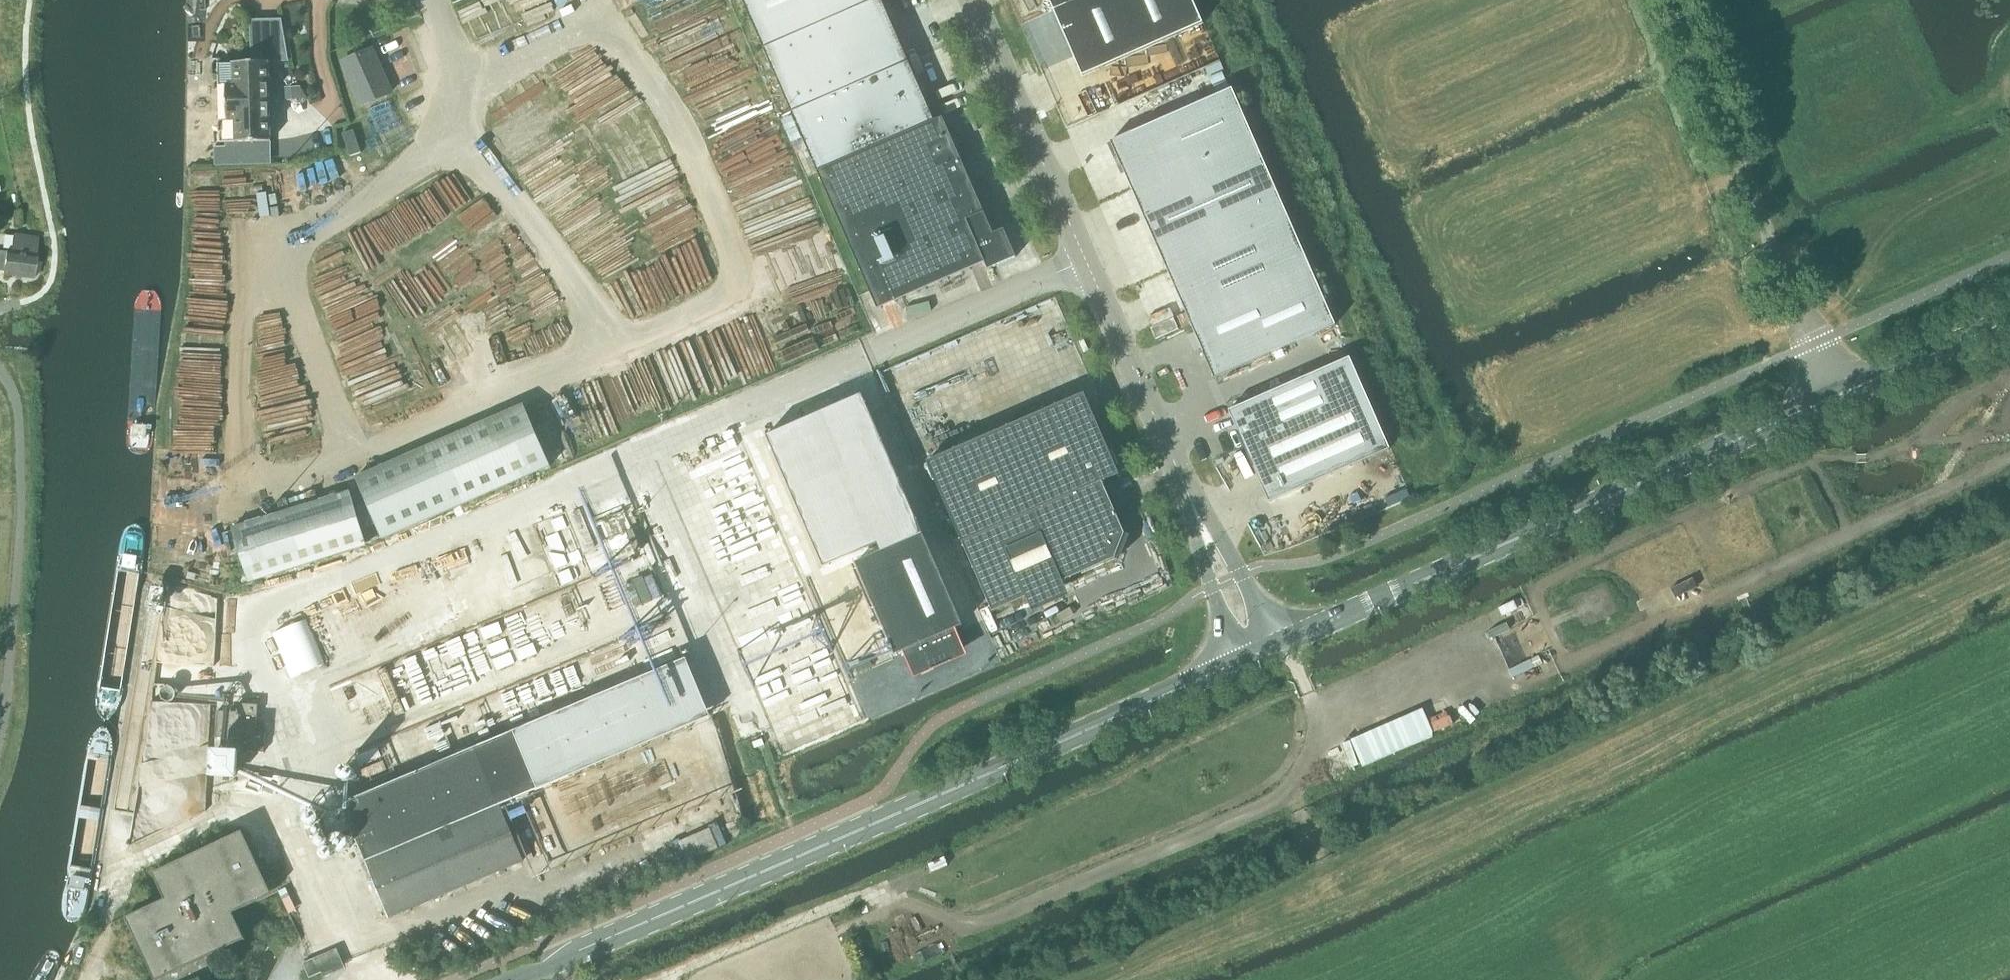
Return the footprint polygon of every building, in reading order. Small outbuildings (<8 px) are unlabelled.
[(877,0),(744,0),(765,48),(877,0)] [(909,63),(881,0),(877,0),(765,48),(793,113),(909,63)] [(1057,16),(1094,0),(1050,0),(1057,16)] [(1057,16),(1084,76),(1204,24),(1193,0),(1094,0),(1057,16)] [(363,106),(392,93),(372,50),(343,63),(363,106)] [(220,143),(272,142),(270,63),(218,64),(220,143)] [(819,172),(934,122),(909,63),(793,113),(819,172)] [(1232,89),(1111,141),(1214,378),(1335,325),(1232,89)] [(1017,257),(1005,230),(994,234),(943,118),(934,122),(819,172),(878,309),(986,262),(989,269),(1017,257)] [(39,238),(14,235),(12,252),(0,250),(0,271),(4,271),(4,275),(35,279),(38,255),(37,255),(39,238)] [(1350,358),(1230,411),(1270,502),(1390,449),(1350,358)] [(864,391),(765,432),(823,569),(878,545),(882,553),(857,563),(890,641),(893,646),(896,655),(904,651),(912,670),(919,667),(921,673),(934,668),(932,662),(964,648),(956,628),(963,625),(864,391)] [(928,462),(994,612),(1046,590),(1051,603),(1070,595),(1064,582),(1116,559),(1126,534),(1103,482),(1120,474),(1085,393),(928,462)] [(383,539),(551,466),(524,405),(356,478),(383,539)] [(250,583),(368,546),(350,490),(233,527),(250,583)] [(646,677),(515,732),(539,789),(670,735),(646,677)] [(217,711),(216,737),(244,739),(244,752),(264,753),(265,734),(257,733),(259,706),(238,704),(237,712),(217,711)] [(524,862),(500,806),(523,796),(539,789),(515,732),(342,804),(343,808),(322,816),(331,837),(352,828),(390,918),(524,862)] [(763,739),(754,742),(756,748),(758,747),(761,746),(765,744),(763,739)] [(208,772),(235,773),(236,746),(210,745),(208,772)] [(213,779),(211,802),(259,808),(262,785),(213,779)] [(718,847),(710,829),(682,842),(690,860),(718,847)] [(212,964),(208,963),(210,958),(207,953),(241,937),(229,911),(268,893),(242,837),(159,875),(172,902),(133,919),(161,979),(206,979),(212,964)] [(310,978),(344,964),(338,949),(304,963),(310,978)]
